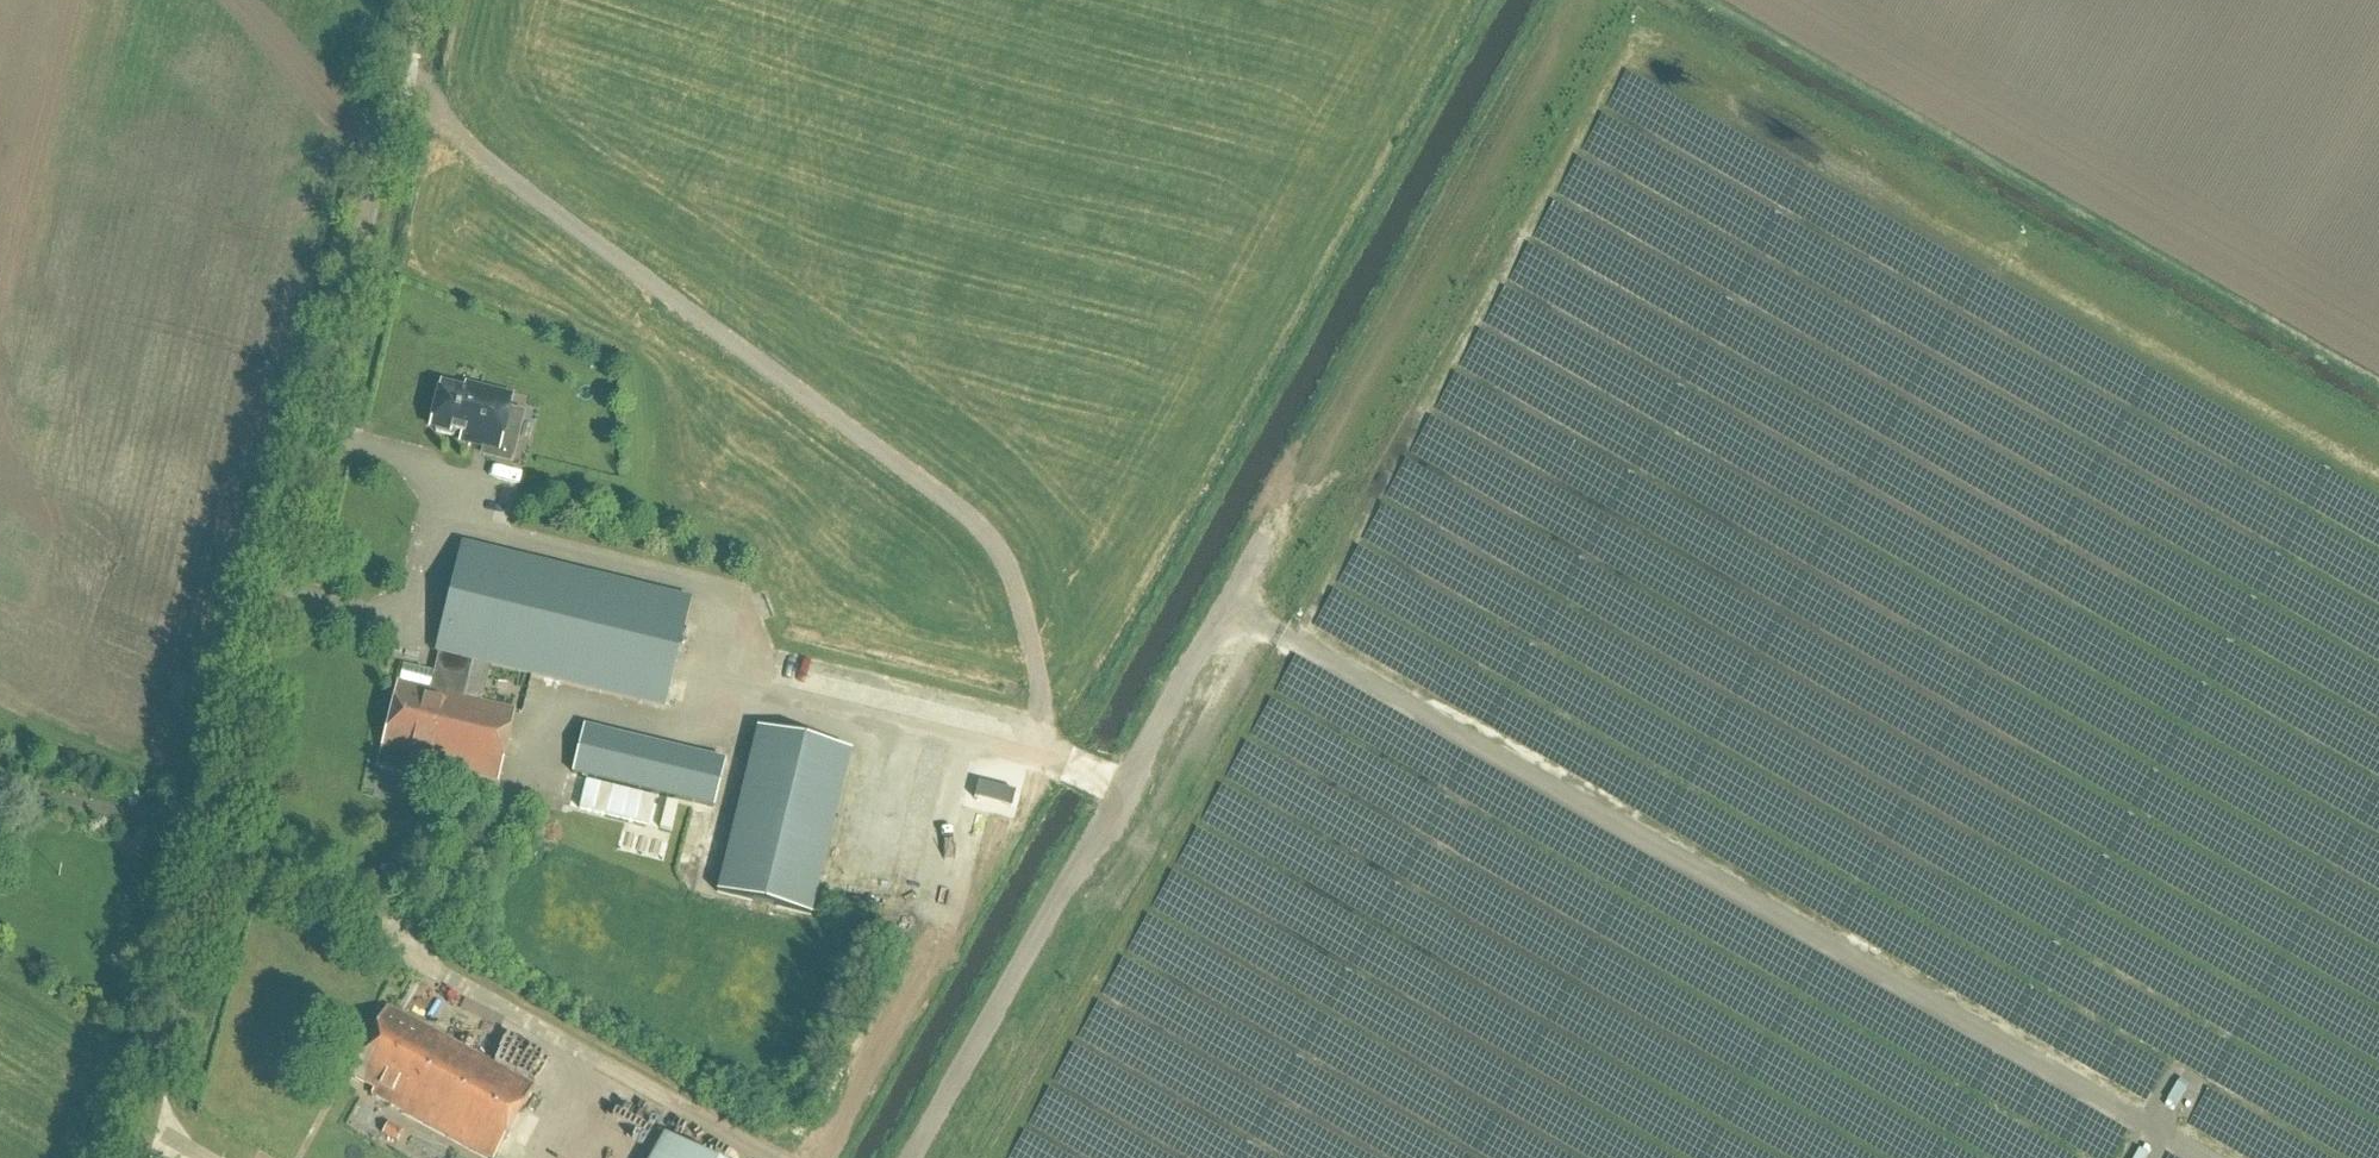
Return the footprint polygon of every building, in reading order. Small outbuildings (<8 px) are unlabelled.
[(441,388),(430,429),(436,431),(436,434),(453,438),(454,435),(461,437),(460,443),(498,453),(511,399),(473,390),(472,396),(441,388)] [(691,602),(461,545),(434,655),(438,656),(428,696),(397,688),(375,768),(402,776),(406,761),(494,786),(513,719),(461,705),(472,665),(663,712),(691,602)] [(724,763),(584,728),(572,776),(642,794),(643,792),(712,810),(724,763)] [(811,916),(850,753),(756,730),(716,893),(811,916)] [(1015,793),(978,785),(974,801),(1011,810),(1015,793)] [(366,1100),(470,1157),(491,1157),(527,1094),(383,1014),(345,1082),(363,1092),(366,1088),(371,1091),(366,1100)] [(649,1157),(698,1157),(661,1137),(649,1157)]
